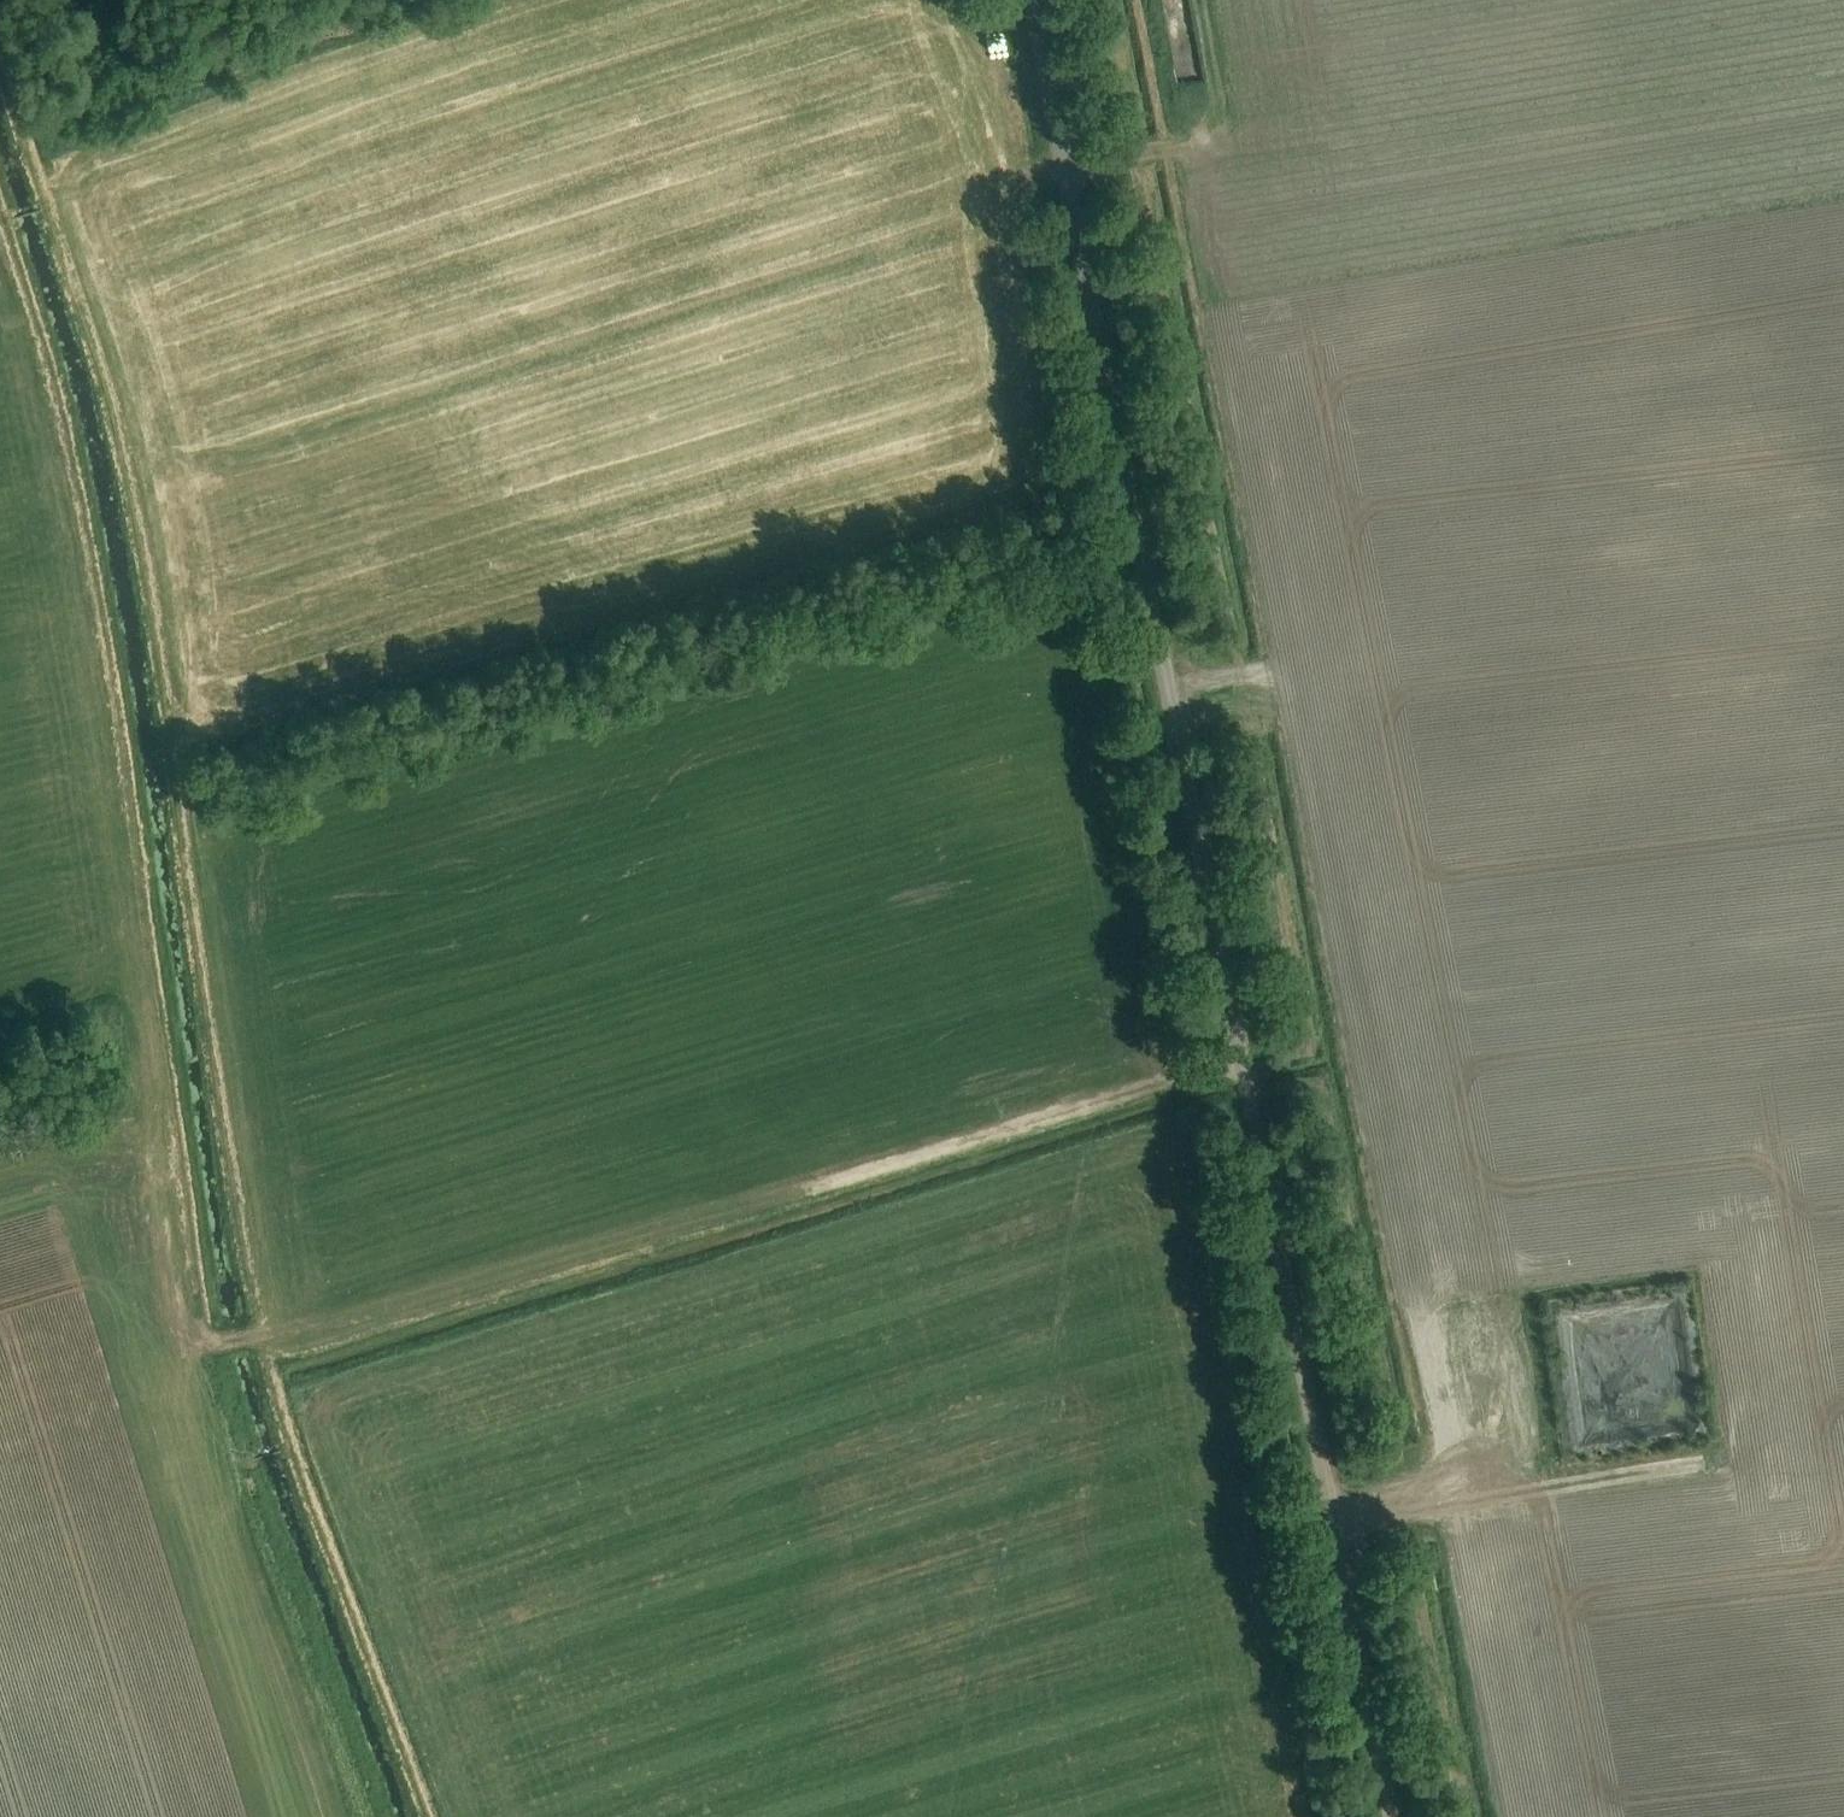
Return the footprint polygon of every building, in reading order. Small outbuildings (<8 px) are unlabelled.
[(1198,39),(1190,0),(1168,0),(1176,43),(1198,39)]
